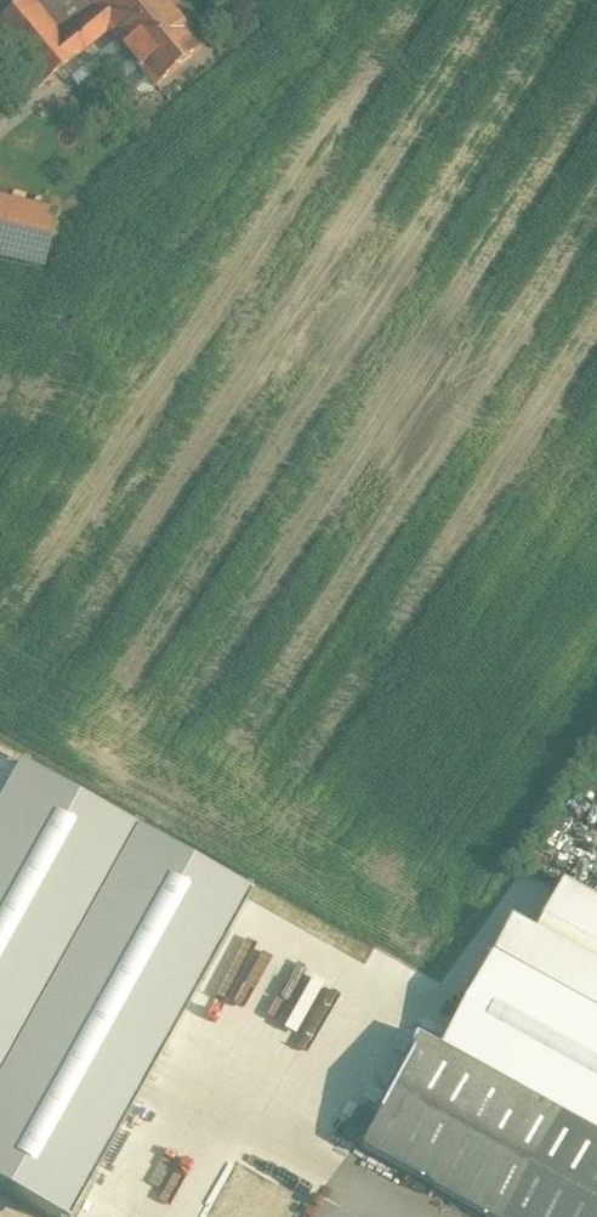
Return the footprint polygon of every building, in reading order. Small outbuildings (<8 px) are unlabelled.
[(36,0),(24,0),(0,20),(0,43),(38,88),(109,29),(101,19),(92,7),(63,32),(36,0)] [(92,7),(101,19),(125,0),(86,0),(92,7)] [(163,0),(125,0),(101,19),(109,29),(155,86),(202,48),(163,0)] [(0,77),(0,98),(2,101),(25,82),(12,67),(0,77)] [(0,200),(0,255),(47,265),(58,213),(0,200)] [(0,763),(0,1193),(44,1216),(73,1216),(249,901),(0,763)] [(444,1052),(596,1136),(596,900),(567,884),(539,935),(516,922),(444,1052)] [(421,1039),(377,1119),(361,1147),(488,1216),(596,1216),(596,1136),(444,1052),(421,1039)] [(377,1119),(360,1109),(344,1138),(361,1147),(377,1119)]
